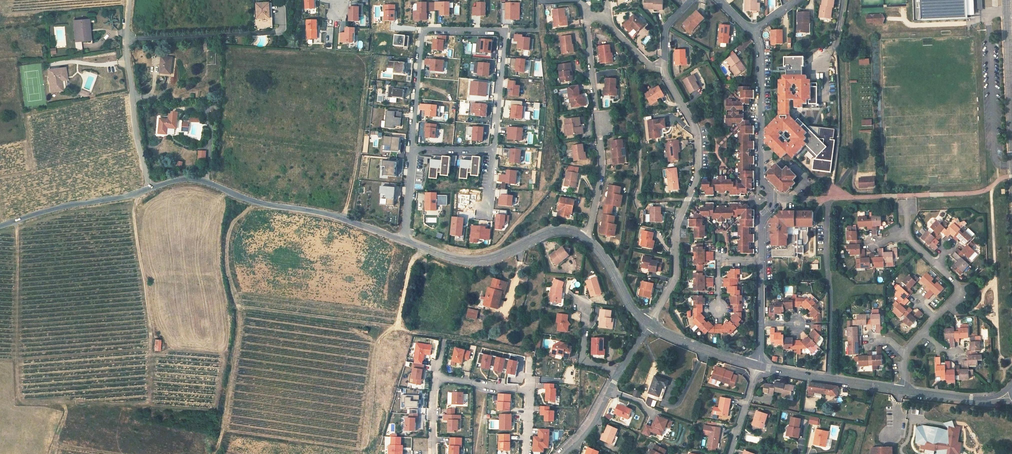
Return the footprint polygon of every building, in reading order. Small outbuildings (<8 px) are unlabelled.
[(314,0),(305,0),(305,9),(312,9),(314,9),(314,0)] [(644,7),(653,8),(653,10),(662,10),(663,0),(657,0),(644,0),(644,7)] [(757,0),(745,0),(745,3),(746,3),(746,11),(752,11),(757,11),(757,3),(757,0)] [(829,19),(830,7),(832,8),(833,8),(834,0),(823,0),(822,6),(821,6),(819,17),(829,19)] [(269,3),(257,4),(258,19),(253,20),(253,27),(258,27),(258,29),(273,28),(273,18),(270,18),(269,3)] [(435,10),(435,3),(418,3),(418,12),(418,13),(417,13),(417,20),(427,20),(427,13),(426,13),(426,11),(435,11),(435,10)] [(449,15),(449,3),(435,3),(435,10),(441,10),(441,15),(449,15)] [(486,16),(486,3),(478,3),(478,8),(473,8),(473,16),(478,16),(486,16)] [(520,19),(520,3),(501,3),(501,10),(506,10),(506,19),(520,19)] [(363,15),(363,4),(357,4),(357,8),(349,7),(349,21),(359,21),(359,15),(363,15)] [(395,21),(395,14),(396,14),(396,11),(394,11),(394,5),(383,5),(383,11),(385,11),(385,17),(383,17),(383,21),(395,21)] [(563,17),(565,17),(564,9),(562,9),(553,10),(554,27),(562,26),(564,26),(563,17)] [(689,16),(681,24),(688,30),(695,23),(697,25),(703,19),(696,11),(689,17),(689,16)] [(797,25),(797,33),(807,33),(807,22),(809,22),(809,12),(797,12),(797,22),(799,22),(799,25),(797,25)] [(634,15),(624,25),(631,32),(634,29),(636,26),(640,29),(645,25),(634,15)] [(874,22),(874,24),(882,23),(882,15),(873,16),(873,17),(872,17),(872,15),(871,15),(867,15),(867,23),(874,22)] [(77,52),(83,52),(82,42),(82,40),(88,40),(87,26),(90,26),(89,20),(74,21),(77,52)] [(316,20),(312,20),(308,20),(307,39),(312,39),(314,39),(314,35),(317,35),(317,20),(316,20)] [(695,23),(688,30),(689,32),(697,25),(695,23)] [(719,42),(728,43),(730,25),(720,25),(719,42)] [(82,40),(82,42),(91,41),(90,26),(87,26),(88,40),(82,40)] [(354,43),(355,29),(346,28),(346,33),(341,33),(341,42),(354,43)] [(770,30),(771,44),(782,44),(782,30),(770,30)] [(408,48),(409,37),(395,35),(394,46),(408,48)] [(523,36),(515,35),(515,42),(519,42),(518,49),(521,49),(521,50),(530,51),(531,39),(523,38),(523,36)] [(446,41),(447,36),(439,36),(439,41),(435,40),(434,50),(443,51),(444,41),(446,41)] [(566,37),(562,37),(560,37),(561,54),(562,54),(566,54),(572,53),(571,45),(570,36),(566,37)] [(492,41),(477,39),(476,53),(481,54),(481,52),(491,53),(492,49),(490,48),(490,46),(492,46),(492,41)] [(599,47),(601,64),(613,62),(612,54),(611,54),(610,46),(599,47)] [(676,65),(689,65),(688,57),(685,57),(685,50),(675,50),(676,65)] [(740,61),(735,54),(727,59),(732,67),(731,67),(736,76),(745,70),(739,62),(740,61)] [(161,73),(171,74),(173,58),(162,57),(161,73)] [(525,73),(526,61),(511,59),(511,67),(513,67),(513,69),(517,70),(517,72),(525,73)] [(806,145),(817,156),(815,158),(814,158),(812,169),(816,170),(831,172),(833,155),(833,151),(835,140),(833,139),(835,129),(816,126),(812,126),(809,125),(807,127),(804,123),(801,126),(795,121),(790,115),(790,99),(795,99),(795,103),(803,103),(807,103),(807,99),(809,99),(809,103),(812,103),(816,103),(816,84),(812,84),(809,84),(809,81),(807,81),(807,77),(802,77),(802,59),(786,59),(786,76),(782,76),(782,80),(778,80),(778,117),(764,130),(764,131),(767,133),(764,136),(764,138),(766,140),(764,142),(774,151),(778,155),(781,158),(784,155),(787,153),(789,155),(792,158),(795,155),(800,151),(804,147),(806,145)] [(443,72),(444,62),(425,60),(424,65),(431,66),(431,71),(443,72)] [(407,68),(407,63),(388,61),(388,68),(396,69),(396,74),(403,74),(403,68),(405,68),(407,68)] [(489,76),(490,64),(475,63),(474,74),(478,74),(478,75),(489,76)] [(570,64),(566,65),(562,65),(558,66),(560,83),(562,82),(566,82),(570,81),(569,72),(571,72),(570,64)] [(48,70),(50,92),(62,91),(62,80),(66,80),(66,74),(66,68),(62,69),(48,70)] [(683,80),(690,93),(699,88),(696,82),(695,83),(691,76),(683,80)] [(606,88),(605,96),(615,97),(616,90),(616,80),(606,79),(606,88)] [(486,99),(488,84),(472,82),(471,98),(486,99)] [(516,82),(509,82),(509,86),(510,86),(510,89),(509,96),(519,97),(520,87),(516,86),(516,82)] [(577,86),(567,87),(569,99),(570,99),(571,104),(571,108),(585,106),(585,98),(582,99),(579,99),(579,96),(577,86)] [(659,86),(646,94),(651,103),(657,100),(665,95),(659,86)] [(404,99),(404,91),(394,90),(395,88),(389,87),(388,94),(390,94),(390,98),(390,103),(397,104),(397,99),(404,99)] [(706,196),(714,196),(714,191),(717,191),(719,191),(719,193),(725,193),(725,191),(727,191),(730,191),(730,196),(739,196),(739,194),(742,194),(748,194),(748,190),(753,190),(753,183),(753,180),(755,180),(755,172),(751,172),(750,172),(750,165),(751,165),(755,165),(755,157),(751,157),(750,157),(750,155),(750,150),(751,150),(755,150),(755,142),(751,142),(750,142),(750,135),(751,135),(755,135),(755,127),(750,127),(750,121),(746,121),(745,122),(743,120),(745,119),(745,115),(740,115),(740,110),(745,110),(745,107),(743,106),(745,104),(746,105),(750,105),(750,99),(755,99),(755,91),(750,91),(750,87),(739,87),(739,93),(742,93),(742,98),(740,99),(742,101),(742,103),(740,103),(739,101),(737,103),(732,103),(732,100),(727,100),(727,111),(729,111),(729,116),(727,116),(727,126),(732,126),(732,124),(736,124),(737,126),(739,124),(741,124),(741,126),(739,127),(741,129),(741,133),(738,133),(738,144),(741,144),(741,148),(738,148),(738,151),(738,155),(738,159),(741,159),(741,163),(738,163),(738,174),(741,174),(741,176),(740,176),(740,180),(744,184),(742,186),(738,182),(734,182),(734,183),(732,183),(732,181),(727,181),(727,177),(717,177),(717,181),(712,181),(712,183),(707,183),(707,181),(702,181),(702,191),(706,191),(706,196)] [(523,102),(512,101),(511,106),(512,106),(511,119),(524,120),(526,107),(522,107),(523,102)] [(426,111),(426,116),(440,118),(441,107),(421,105),(420,110),(426,111)] [(487,106),(473,105),(472,114),(477,114),(476,117),(486,118),(487,106)] [(402,127),(403,119),(402,119),(403,113),(388,112),(386,128),(395,129),(395,127),(402,127)] [(566,136),(584,134),(583,125),(581,125),(580,118),(566,120),(565,120),(566,126),(564,126),(566,136)] [(804,123),(799,118),(795,121),(801,126),(804,123)] [(178,121),(160,119),(159,134),(167,134),(168,128),(177,128),(178,121)] [(648,121),(650,139),(664,137),(663,128),(662,120),(648,121)] [(181,132),(187,133),(190,122),(183,121),(181,132)] [(437,125),(426,124),(425,129),(427,129),(426,132),(426,138),(437,139),(438,130),(436,129),(437,125)] [(484,129),(468,127),(467,136),(472,136),(471,141),(481,142),(482,135),(483,136),(484,129)] [(522,141),(524,130),(508,128),(508,132),(509,132),(508,140),(522,141)] [(392,147),(392,151),(392,152),(399,153),(400,144),(400,139),(385,137),(384,147),(392,147)] [(623,164),(622,157),(624,157),(623,149),(624,149),(623,140),(612,142),(613,151),(614,155),(614,158),(613,158),(614,165),(623,164)] [(679,160),(678,155),(678,152),(678,150),(680,149),(678,140),(667,142),(668,151),(668,155),(669,161),(679,160)] [(573,145),(573,151),(574,155),(574,161),(585,160),(584,155),(584,153),(584,151),(583,144),(573,145)] [(804,147),(815,158),(817,156),(806,145),(804,147)] [(503,149),(503,151),(503,154),(508,155),(509,155),(508,159),(511,159),(511,163),(520,164),(521,155),(522,151),(503,149)] [(198,150),(197,162),(206,162),(206,151),(198,150)] [(448,167),(449,164),(450,159),(442,158),(441,162),(440,162),(439,169),(438,169),(438,162),(430,161),(429,177),(436,178),(437,178),(437,174),(441,175),(448,175),(449,167),(448,167)] [(479,175),(479,167),(479,164),(480,164),(480,159),(472,158),(472,162),(470,162),(469,169),(468,169),(469,162),(460,161),(459,177),(460,177),(466,178),(467,178),(467,174),(471,175),(478,175),(479,175)] [(396,178),(397,163),(382,162),(382,167),(387,168),(387,170),(385,170),(385,177),(396,178)] [(783,171),(776,164),(767,173),(770,175),(767,178),(781,192),(784,189),(787,192),(795,183),(793,180),(797,176),(787,167),(783,171)] [(573,166),(569,165),(568,171),(567,171),(566,178),(564,185),(566,185),(574,187),(576,180),(577,180),(578,173),(572,172),(573,166)] [(678,178),(677,168),(667,169),(669,191),(679,190),(677,178),(678,178)] [(516,185),(517,173),(508,172),(507,177),(500,176),(500,182),(507,183),(507,184),(516,185)] [(867,179),(859,180),(860,187),(867,187),(867,186),(874,186),(874,178),(867,178),(867,179)] [(604,209),(613,211),(614,206),(621,208),(623,196),(620,196),(622,188),(611,186),(607,204),(605,204),(604,209)] [(393,207),(394,190),(390,189),(388,189),(380,188),(380,195),(387,195),(385,206),(393,207)] [(447,207),(447,197),(436,196),(436,195),(425,194),(425,212),(435,212),(435,206),(447,207)] [(501,195),(501,198),(499,198),(499,205),(512,206),(512,196),(501,195)] [(559,212),(561,212),(560,217),(562,217),(566,218),(569,218),(570,214),(571,212),(572,213),(575,201),(566,199),(562,198),(561,198),(559,212)] [(695,228),(695,239),(703,239),(703,237),(705,236),(705,226),(703,226),(703,223),(705,221),(703,219),(703,217),(705,217),(706,219),(708,217),(712,217),(712,220),(717,220),(717,223),(727,223),(727,220),(732,219),(732,217),(734,217),(734,218),(738,218),(743,213),(745,215),(740,221),(740,224),(741,225),(741,227),(738,227),(738,236),(741,236),(741,241),(738,241),(738,250),(741,250),(741,254),(754,254),(754,250),(751,250),(749,250),(749,243),(751,243),(754,243),(754,235),(751,235),(749,235),(750,228),(751,228),(755,228),(755,220),(753,220),(753,217),(753,210),(747,210),(747,206),(741,206),(738,206),(738,204),(730,204),(730,209),(726,209),(725,209),(725,207),(719,207),(719,209),(717,209),(714,209),(714,204),(706,204),(706,209),(700,209),(700,212),(702,213),(700,215),(699,214),(695,214),(695,220),(689,220),(689,228),(695,228)] [(662,208),(652,208),(652,222),(662,222),(662,215),(662,208)] [(612,216),(613,211),(604,209),(603,214),(604,215),(600,233),(614,236),(617,225),(614,225),(615,217),(612,216)] [(500,216),(497,215),(495,230),(503,231),(503,227),(506,227),(508,211),(501,211),(500,216)] [(798,257),(798,246),(802,246),(804,245),(806,244),(808,242),(808,239),(808,227),(813,227),(813,212),(780,212),(780,216),(778,216),(776,218),(776,220),(772,220),(772,230),(771,230),(771,239),(772,239),(772,257),(798,257)] [(868,230),(873,229),(872,217),(867,217),(865,217),(865,212),(859,212),(859,217),(858,217),(858,227),(868,227),(868,230)] [(881,216),(872,217),(873,229),(873,235),(878,235),(877,226),(882,226),(881,216)] [(463,241),(464,218),(452,217),(451,235),(455,235),(455,240),(463,241)] [(931,234),(935,238),(938,241),(942,237),(938,234),(941,231),(947,225),(947,224),(944,220),(940,224),(937,221),(936,221),(934,219),(933,219),(929,223),(929,225),(931,227),(931,228),(934,231),(931,234)] [(960,223),(958,219),(953,221),(954,224),(947,230),(945,228),(948,226),(947,225),(941,231),(948,237),(951,234),(954,237),(963,227),(964,227),(967,224),(965,221),(960,223)] [(487,227),(471,226),(470,243),(478,244),(478,240),(490,241),(491,230),(486,229),(487,227)] [(857,227),(851,227),(847,227),(847,241),(852,241),(852,245),(860,245),(862,245),(862,242),(862,240),(857,240),(857,227)] [(953,238),(957,241),(959,239),(966,245),(972,238),(975,235),(968,229),(967,230),(963,227),(954,237),(953,238)] [(729,242),(729,231),(724,231),(724,228),(716,228),(716,233),(724,233),(724,242),(729,242)] [(641,245),(652,247),(653,240),(652,240),(654,233),(643,230),(641,238),(643,238),(641,245)] [(938,241),(935,238),(931,234),(928,231),(921,238),(935,251),(938,247),(936,245),(940,242),(938,241)] [(958,249),(955,252),(969,265),(971,263),(964,257),(965,255),(969,258),(972,261),(978,255),(975,252),(975,251),(972,248),(975,245),(971,242),(962,252),(958,249)] [(703,243),(697,243),(697,247),(694,247),(694,252),(696,252),(696,256),(713,255),(713,252),(705,252),(705,249),(703,249),(703,247),(703,243)] [(860,245),(852,245),(846,245),(846,250),(851,250),(851,255),(861,254),(861,259),(866,258),(865,249),(860,249),(860,245)] [(566,248),(563,248),(562,247),(556,252),(555,251),(549,256),(556,264),(562,259),(563,260),(566,258),(569,255),(570,248),(566,248)] [(875,263),(875,267),(884,267),(884,253),(883,248),(878,249),(879,255),(879,258),(874,258),(875,263)] [(893,252),(884,253),(884,267),(894,267),(893,258),(898,257),(897,248),(893,248),(893,252)] [(955,252),(952,256),(959,262),(956,265),(955,264),(952,267),(960,274),(969,265),(955,252)] [(874,255),(874,253),(870,254),(870,258),(866,258),(861,259),(856,259),(856,264),(861,264),(861,268),(870,268),(870,263),(875,263),(874,258),(874,255)] [(713,260),(713,255),(696,256),(696,260),(694,260),(694,265),(696,265),(696,269),(703,269),(703,265),(703,262),(705,262),(705,260),(713,260)] [(649,269),(649,270),(656,272),(657,270),(661,271),(662,264),(658,263),(658,261),(651,260),(652,257),(644,256),(641,267),(649,269)] [(703,273),(703,269),(696,269),(696,273),(694,273),(694,278),(697,278),(697,282),(713,282),(713,278),(705,278),(705,275),(703,275),(703,273)] [(725,278),(725,282),(738,282),(738,278),(738,274),(740,274),(740,269),(731,269),(732,272),(729,272),(729,278),(725,278)] [(925,289),(928,292),(935,285),(932,281),(934,279),(927,273),(920,280),(927,286),(925,289)] [(910,295),(913,292),(910,289),(919,279),(915,275),(912,278),(909,275),(903,282),(906,286),(903,289),(910,295)] [(586,281),(591,297),(602,294),(597,278),(586,281)] [(483,309),(484,305),(495,308),(498,297),(501,298),(502,293),(505,294),(508,283),(494,279),(491,289),(489,288),(486,298),(482,297),(480,297),(477,307),(483,309)] [(550,302),(560,303),(560,296),(562,296),(562,295),(563,289),(565,283),(562,282),(554,279),(553,283),(554,284),(553,288),(552,287),(550,302)] [(642,281),(639,296),(650,298),(653,284),(642,281)] [(713,286),(713,282),(697,282),(697,286),(694,286),(694,291),(703,291),(703,289),(705,289),(705,286),(713,286)] [(738,282),(725,282),(725,287),(729,287),(730,293),(732,293),(732,295),(734,295),(740,295),(740,290),(738,290),(738,286),(738,282)] [(924,296),(927,298),(928,299),(934,293),(938,296),(944,289),(937,283),(935,285),(928,292),(924,296)] [(903,289),(899,285),(895,288),(899,291),(895,295),(899,298),(896,301),(903,307),(909,301),(907,299),(910,295),(903,289)] [(694,304),(694,309),(703,308),(703,305),(705,305),(705,298),(703,298),(703,295),(694,295),(694,301),(697,301),(697,304),(694,304)] [(740,295),(734,295),(734,298),(732,298),(732,304),(734,304),(734,309),(743,309),(743,304),(740,304),(740,300),(743,300),(743,295),(740,295)] [(784,307),(786,307),(786,309),(793,309),(793,307),(797,307),(797,298),(797,295),(793,295),(793,298),(793,301),(789,301),(789,298),(784,298),(784,303),(784,307)] [(816,299),(812,295),(808,299),(807,300),(806,299),(801,299),(801,298),(797,298),(797,307),(801,306),(801,305),(806,310),(808,308),(809,310),(812,307),(816,303),(818,301),(816,299)] [(906,317),(910,313),(912,310),(909,307),(906,310),(903,307),(896,301),(893,305),(896,308),(893,311),(900,317),(903,314),(906,317)] [(771,306),(771,319),(775,319),(775,314),(782,314),(782,312),(784,312),(784,307),(784,303),(779,303),(779,306),(775,306),(771,306)] [(809,310),(811,311),(809,313),(812,315),(814,317),(814,318),(813,318),(813,322),(816,322),(821,322),(821,318),(820,318),(820,313),(820,312),(820,311),(818,309),(819,307),(816,303),(812,307),(809,310)] [(488,319),(477,316),(479,310),(468,307),(466,317),(487,323),(488,319)] [(696,323),(700,327),(706,321),(704,319),(706,318),(701,313),(701,312),(703,312),(703,308),(694,309),(694,312),(695,312),(695,317),(696,318),(695,319),(698,322),(696,323)] [(743,309),(734,309),(734,312),(736,312),(736,313),(731,318),(733,319),(731,321),(737,327),(741,324),(739,322),(742,319),(741,318),(742,317),(742,312),(743,312),(743,309)] [(612,311),(601,310),(600,318),(601,318),(603,318),(603,322),(601,322),(600,328),(611,329),(612,319),(611,319),(612,311)] [(876,333),(881,333),(880,315),(879,315),(879,310),(872,310),(872,315),(871,315),(871,319),(871,325),(876,324),(876,333)] [(923,314),(919,310),(913,317),(910,313),(906,317),(903,321),(910,327),(923,314)] [(566,315),(562,314),(558,314),(556,322),(558,323),(557,331),(562,331),(566,332),(567,327),(568,326),(570,324),(567,320),(568,315),(566,315)] [(871,329),(871,325),(871,319),(867,320),(866,315),(857,316),(857,320),(853,320),(853,325),(867,325),(867,329),(871,329)] [(718,332),(718,324),(715,324),(715,326),(714,326),(709,321),(708,323),(706,321),(700,327),(703,331),(705,329),(707,332),(708,331),(709,332),(714,332),(718,332)] [(737,327),(731,321),(730,323),(728,321),(723,326),(723,324),(718,324),(718,332),(722,332),(727,332),(728,331),(729,332),(732,329),(733,331),(737,327)] [(968,338),(968,325),(965,324),(963,324),(960,325),(961,328),(954,329),(954,342),(960,342),(959,338),(968,338)] [(813,325),(813,328),(814,328),(814,329),(812,332),(810,334),(811,335),(809,337),(819,347),(823,341),(823,340),(823,338),(820,335),(820,334),(821,329),(821,325),(816,325),(813,325)] [(771,327),(771,341),(775,341),(779,341),(779,343),(784,343),(784,339),(784,335),(782,334),(782,332),(775,332),(775,327),(771,327)] [(862,340),(861,336),(858,336),(857,327),(848,327),(848,341),(862,340)] [(955,347),(954,342),(954,329),(945,329),(945,339),(950,339),(950,347),(955,347)] [(968,356),(976,355),(976,351),(980,351),(980,342),(981,341),(981,337),(980,336),(975,336),(975,337),(971,338),(971,351),(966,351),(966,356),(968,356)] [(786,339),(784,339),(784,343),(784,348),(789,348),(789,346),(793,346),(793,348),(797,348),(797,340),(793,340),(793,337),(786,337),(786,339)] [(819,347),(809,337),(808,338),(806,337),(802,342),(801,342),(801,340),(797,340),(797,348),(797,353),(801,353),(801,348),(806,348),(807,347),(812,352),(813,353),(816,350),(819,347)] [(592,355),(598,355),(602,355),(602,350),(603,350),(604,339),(592,338),(592,355)] [(862,345),(862,340),(848,341),(849,355),(859,355),(858,345),(862,345)] [(564,345),(563,343),(562,343),(560,342),(554,345),(556,348),(553,350),(552,354),(556,355),(556,354),(559,353),(564,354),(563,356),(566,357),(570,358),(572,349),(568,348),(569,346),(566,345),(564,345)] [(432,346),(416,343),(414,359),(415,359),(422,360),(423,360),(424,352),(426,352),(426,354),(430,355),(432,346)] [(882,352),(882,346),(877,347),(877,356),(872,356),(873,365),(873,370),(878,370),(878,365),(883,365),(882,352)] [(468,360),(470,352),(456,348),(453,361),(456,362),(462,363),(463,359),(464,356),(465,357),(464,359),(468,360)] [(872,356),(872,351),(868,351),(868,356),(854,357),(854,362),(859,362),(859,366),(873,365),(872,356)] [(481,353),(478,364),(482,365),(482,367),(491,369),(491,367),(495,368),(495,370),(504,373),(504,370),(508,371),(508,374),(516,376),(519,363),(481,353)] [(968,360),(964,361),(964,370),(969,370),(969,365),(978,365),(978,360),(982,360),(982,355),(976,355),(968,356),(968,360)] [(941,363),(940,357),(936,357),(936,376),(941,375),(941,380),(946,380),(945,366),(941,366),(941,363)] [(946,380),(955,380),(955,375),(955,370),(951,370),(950,361),(945,361),(945,362),(945,366),(946,380)] [(414,363),(413,363),(412,369),(413,369),(411,379),(413,379),(413,384),(420,385),(421,380),(422,375),(423,375),(424,370),(423,370),(424,365),(421,364),(414,363)] [(959,365),(955,365),(955,370),(955,375),(960,375),(960,380),(969,379),(969,375),(973,375),(973,370),(969,370),(964,370),(960,370),(959,365)] [(710,379),(708,383),(715,385),(716,381),(717,378),(730,382),(729,385),(728,386),(733,387),(736,377),(732,375),(732,373),(724,371),(724,372),(714,369),(711,379),(710,379)] [(668,381),(655,376),(649,393),(658,396),(659,391),(661,392),(664,385),(667,386),(668,381)] [(838,387),(816,383),(812,383),(809,382),(808,395),(812,396),(813,396),(813,392),(816,393),(836,396),(838,387)] [(767,393),(767,394),(772,395),(773,392),(782,393),(781,395),(790,397),(791,390),(792,386),(786,385),(786,387),(783,386),(783,384),(774,383),(774,386),(768,385),(767,393)] [(555,402),(556,385),(544,384),(544,389),(546,389),(545,401),(555,402)] [(662,400),(667,386),(664,385),(661,392),(659,391),(658,396),(659,397),(659,399),(662,400)] [(463,401),(463,393),(453,393),(453,401),(452,404),(463,405),(463,401)] [(511,403),(509,403),(509,400),(511,400),(511,395),(499,394),(498,401),(498,405),(497,410),(510,411),(510,405),(511,403)] [(402,407),(419,407),(419,395),(402,395),(402,407)] [(720,398),(719,401),(718,405),(718,408),(713,407),(712,414),(727,417),(729,405),(729,401),(730,399),(720,398)] [(618,405),(614,413),(627,419),(631,410),(622,406),(618,405)] [(550,407),(540,406),(540,415),(545,416),(544,421),(555,422),(555,410),(550,410),(550,407)] [(752,426),(762,429),(767,415),(756,412),(752,426)] [(416,422),(416,419),(418,419),(418,414),(409,414),(409,418),(406,418),(406,431),(415,431),(416,422)] [(462,415),(444,414),(443,420),(448,420),(447,430),(448,430),(448,431),(454,432),(454,430),(459,430),(459,419),(450,419),(450,418),(462,418),(462,415)] [(500,414),(500,429),(511,430),(512,415),(500,414)] [(651,428),(645,425),(642,434),(648,437),(650,432),(661,436),(662,431),(663,432),(665,428),(668,421),(657,417),(655,423),(657,423),(656,425),(653,424),(651,428)] [(808,424),(812,425),(816,425),(817,426),(818,419),(816,418),(812,418),(809,417),(808,424)] [(789,437),(798,439),(800,429),(799,429),(800,420),(791,418),(789,428),(790,428),(789,437)] [(601,439),(611,443),(614,435),(617,428),(607,424),(601,439)] [(718,437),(719,437),(720,428),(710,427),(704,426),(702,435),(709,436),(707,447),(708,447),(715,449),(716,449),(718,437)] [(960,428),(949,426),(946,441),(923,437),(921,448),(944,452),(944,453),(955,453),(957,453),(959,453),(961,443),(958,443),(960,428)] [(548,448),(549,429),(538,429),(538,437),(538,441),(533,441),(533,451),(543,452),(543,448),(548,448)] [(828,432),(816,430),(816,431),(813,445),(816,445),(825,447),(828,432)] [(511,443),(511,435),(500,434),(500,451),(509,451),(509,443),(511,443)] [(745,440),(758,443),(760,437),(746,434),(745,440)] [(462,438),(450,438),(449,453),(459,453),(459,447),(461,447),(462,438)] [(389,453),(403,453),(403,449),(400,449),(400,446),(401,446),(401,441),(392,441),(391,449),(389,449),(389,453)] [(666,451),(655,445),(650,453),(665,453),(666,451)]
